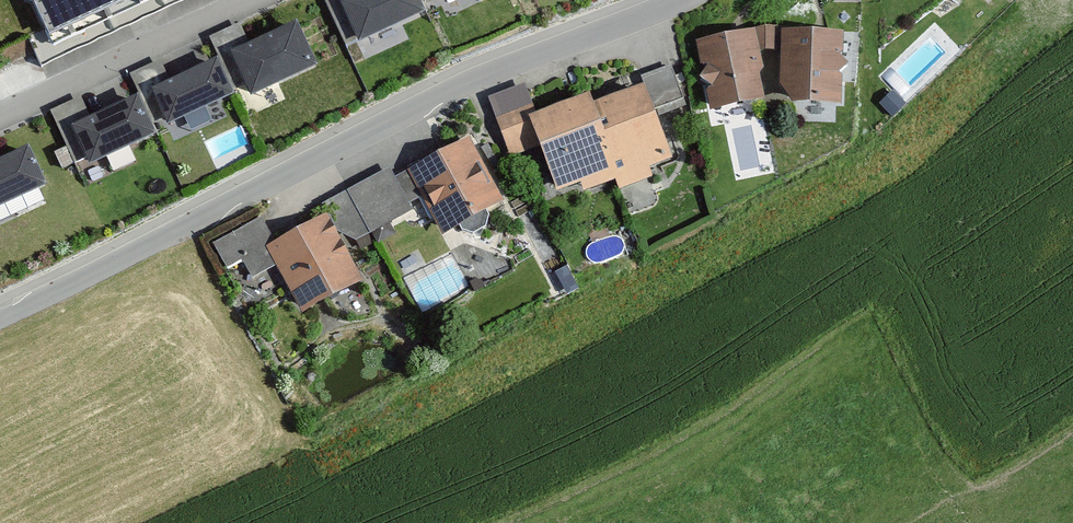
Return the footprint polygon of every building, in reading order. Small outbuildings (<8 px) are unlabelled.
[(193,0),(9,0),(40,71),(193,0)] [(354,57),(432,23),(420,0),(329,0),(354,57)] [(301,18),(231,50),(252,97),(323,66),(301,18)] [(766,25),(755,28),(760,50),(765,48),(781,50),(782,27),(766,25)] [(843,29),(782,27),(781,50),(780,79),(793,100),(840,102),(842,71),(848,62),(842,53),(843,29)] [(755,28),(697,40),(711,108),(764,97),(759,73),(763,66),(760,50),(755,28)] [(209,51),(149,80),(172,126),(231,96),(209,51)] [(645,93),(603,107),(626,174),(672,159),(656,112),(689,101),(676,62),(638,74),(645,93)] [(528,85),(486,99),(507,157),(543,145),(562,201),(626,174),(603,107),(594,96),(538,115),(528,85)] [(131,93),(63,123),(86,174),(157,144),(131,93)] [(391,165),(350,188),(373,230),(412,208),(409,202),(421,195),(443,234),(506,199),(470,133),(396,174),(391,165)] [(0,156),(0,206),(43,183),(23,144),(0,156)] [(260,218),(215,243),(228,267),(242,259),(252,277),(276,264),(302,312),(361,280),(343,246),(373,230),(350,188),(317,206),(324,217),(274,244),(260,218)]
